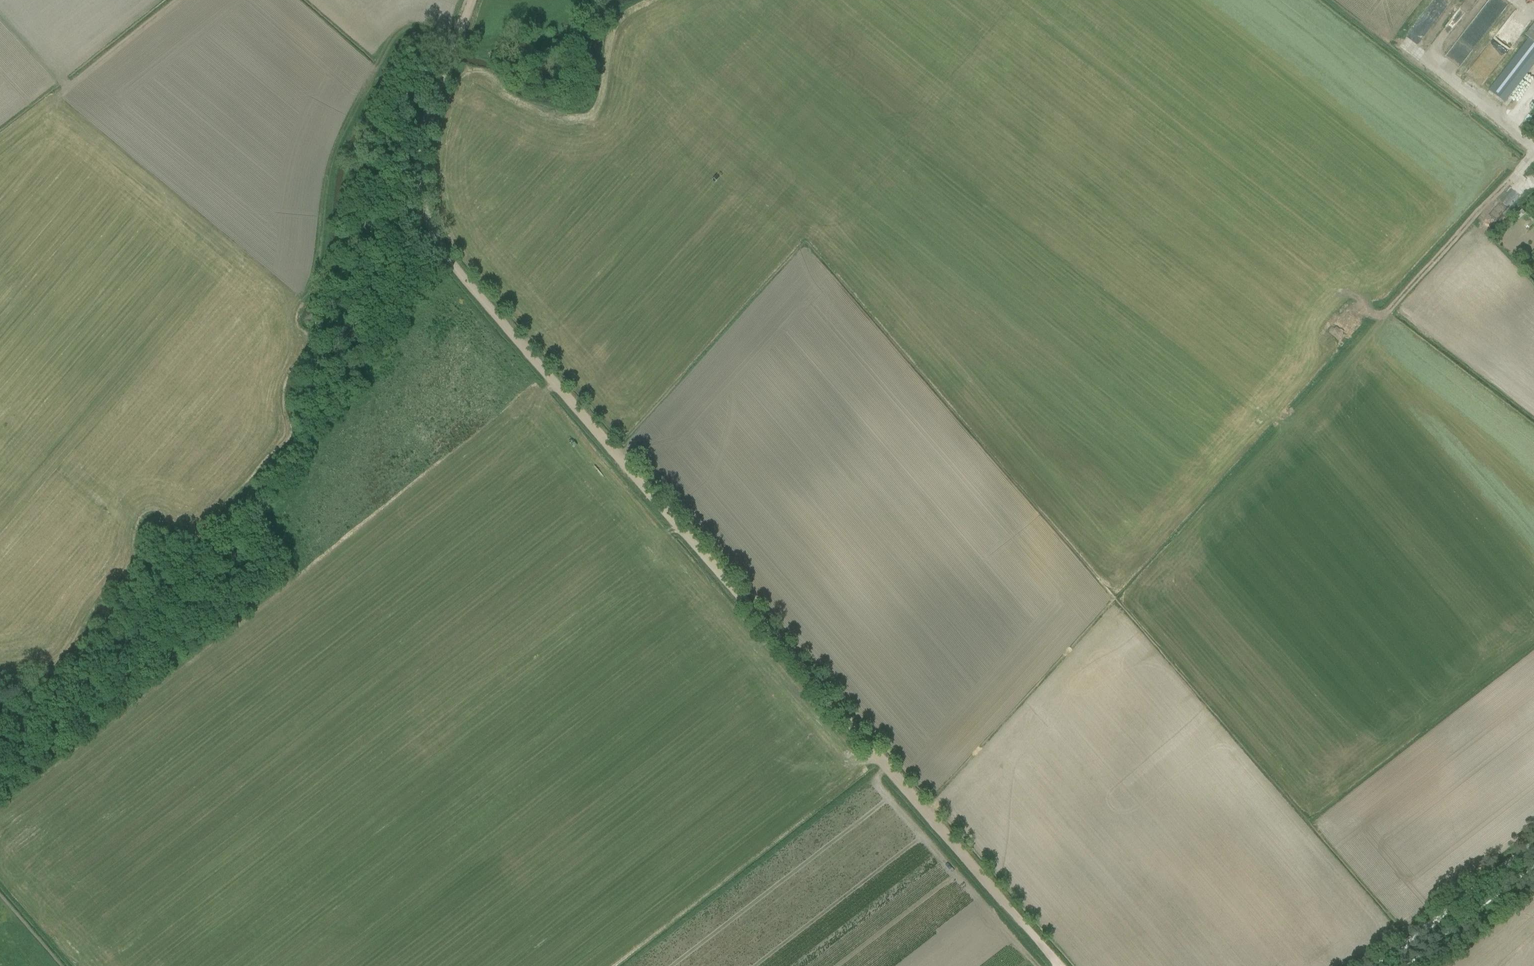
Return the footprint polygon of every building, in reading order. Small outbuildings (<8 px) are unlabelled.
[(1489,91),(1505,103),(1533,65),(1533,24),(1525,35),(1529,38),(1489,91)]
